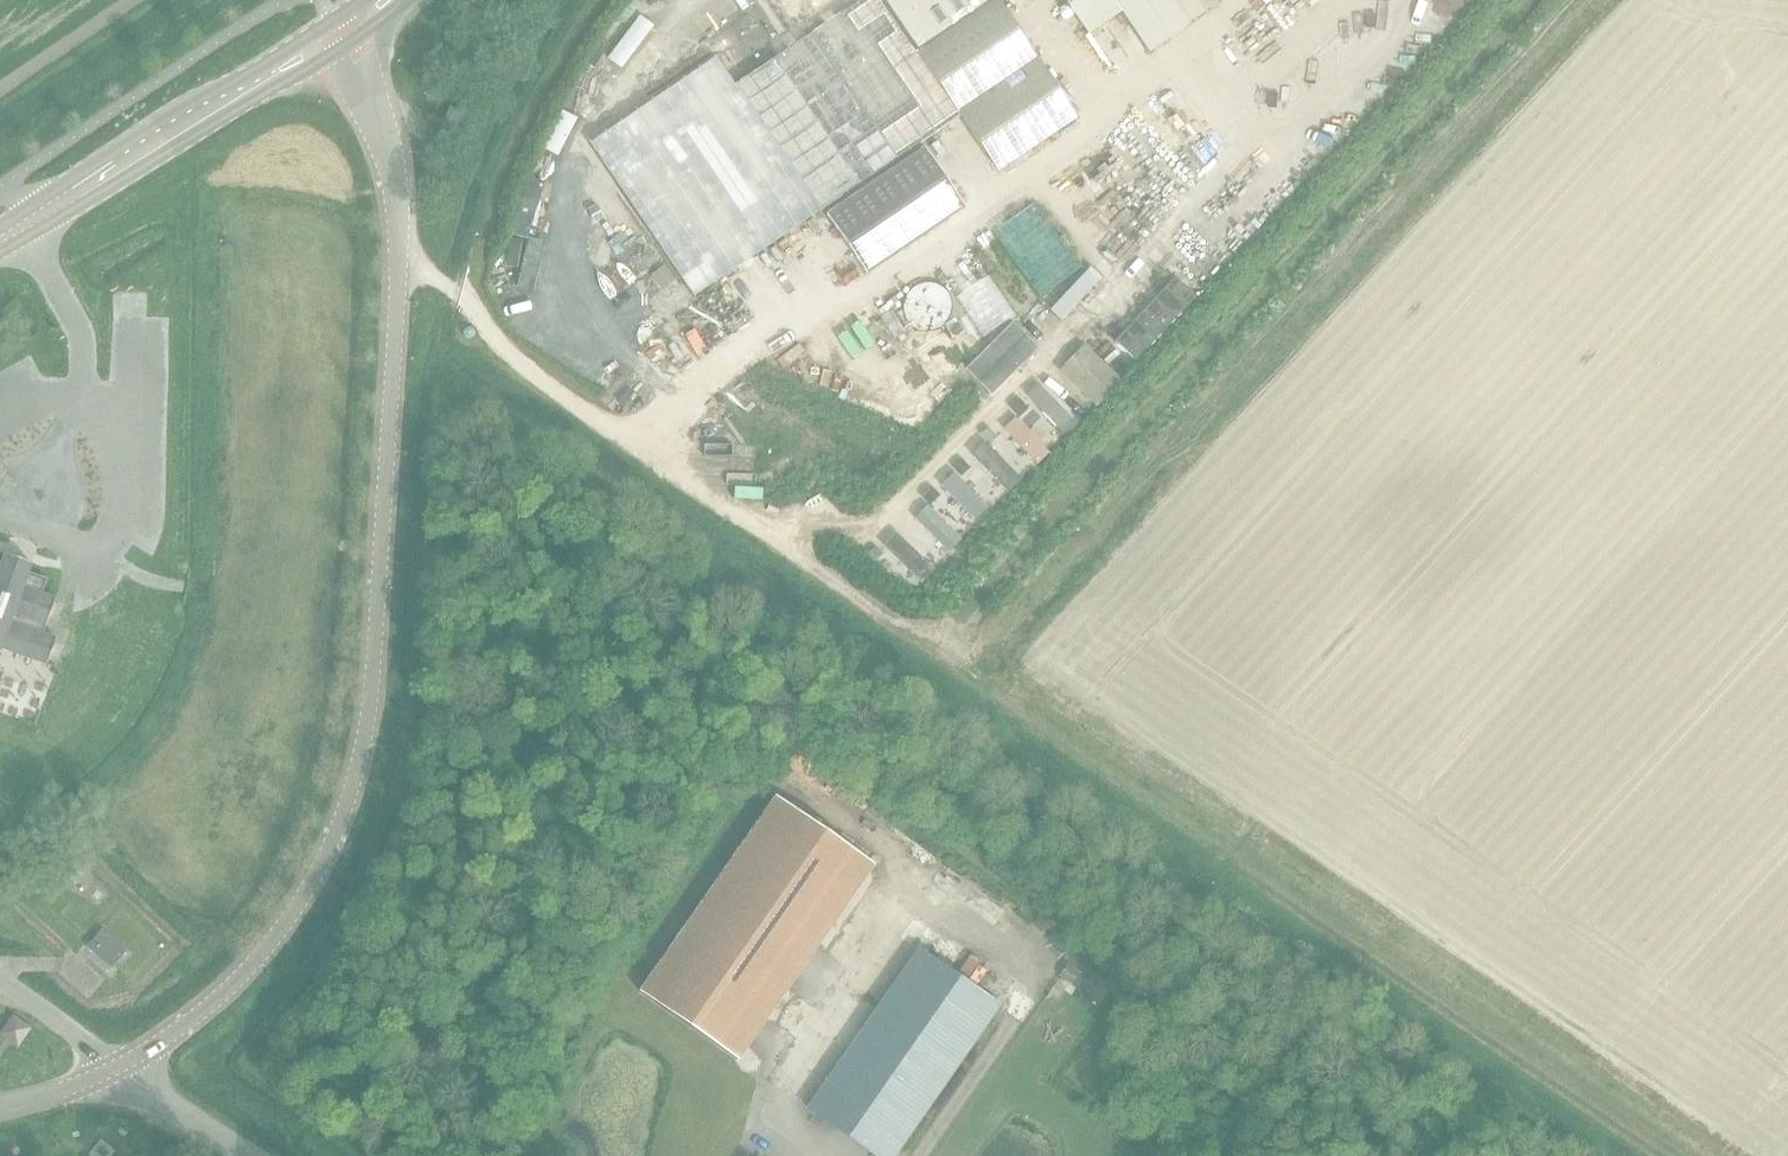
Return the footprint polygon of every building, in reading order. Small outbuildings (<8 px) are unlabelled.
[(735,83),(820,209),(934,132),(960,114),(998,170),(1077,116),(999,0),(858,0),(735,83)] [(818,11),(811,0),(807,0),(787,14),(796,27),(818,11)] [(1021,0),(1013,0),(1004,6),(1042,64),(1056,55),(1021,0)] [(1148,53),(1209,10),(1201,0),(1110,0),(1148,53)] [(1445,8),(1448,0),(1420,0),(1445,8)] [(676,50),(666,36),(683,24),(674,12),(610,55),(628,82),(676,50)] [(774,42),(760,51),(767,61),(780,52),(774,42)] [(819,210),(715,58),(589,143),(693,296),(819,210)] [(1093,147),(1131,206),(1151,193),(1113,134),(1093,147)] [(924,147),(826,212),(867,273),(964,207),(924,147)] [(1065,166),(1105,225),(1124,212),(1084,153),(1065,166)] [(1037,184),(1077,243),(1096,230),(1056,172),(1037,184)] [(490,273),(502,277),(510,250),(499,246),(490,273)] [(1013,314),(1056,271),(1037,252),(994,294),(1013,314)] [(517,295),(549,319),(566,297),(534,273),(517,295)] [(730,286),(709,297),(716,311),(737,299),(730,286)] [(574,340),(584,326),(561,309),(551,323),(574,340)] [(694,398),(689,409),(710,419),(715,407),(694,398)] [(770,478),(785,453),(773,447),(759,471),(770,478)] [(30,562),(5,553),(1,563),(0,563),(0,648),(0,647),(47,663),(56,638),(41,633),(45,623),(46,624),(55,598),(40,593),(45,579),(27,572),(30,562)] [(775,795),(639,991),(737,1059),(873,863),(775,795)] [(102,928),(86,946),(110,968),(126,950),(102,928)] [(807,1105),(879,1155),(891,1155),(995,1006),(914,951),(807,1105)] [(971,954),(959,971),(968,978),(980,961),(971,954)] [(1065,965),(1057,977),(1069,985),(1077,974),(1065,965)] [(13,1018),(2,1033),(16,1043),(27,1028),(13,1018)] [(90,1134),(88,1138),(98,1143),(100,1140),(90,1134)]
